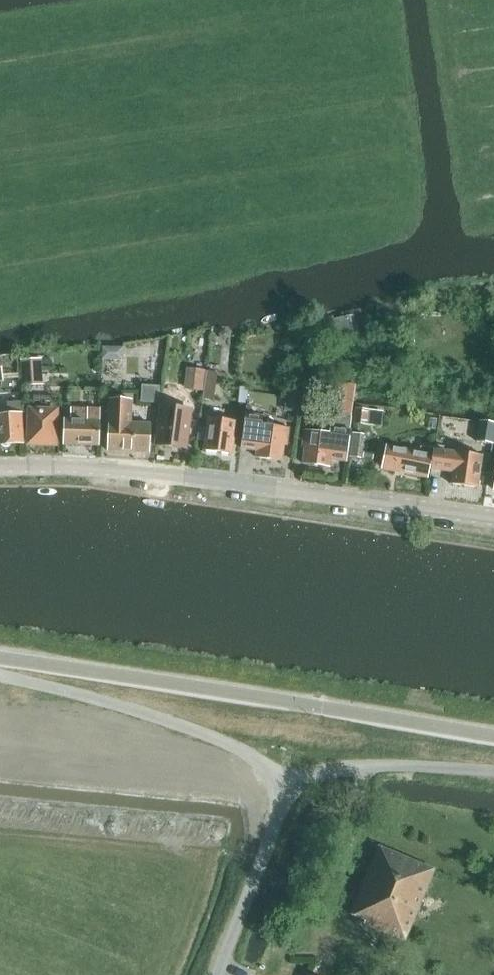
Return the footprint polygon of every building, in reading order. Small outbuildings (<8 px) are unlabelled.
[(124,358),(124,346),(103,346),(103,358),(124,358)] [(43,383),(41,358),(21,359),(23,385),(43,383)] [(188,388),(203,390),(206,371),(190,368),(188,388)] [(203,390),(202,399),(214,400),(218,372),(206,371),(203,390)] [(329,433),(305,430),(303,447),(305,447),(303,464),(329,467),(330,459),(347,462),(347,456),(350,432),(351,430),(350,429),(356,385),(336,383),(329,433)] [(160,401),(161,385),(148,384),(147,401),(160,401)] [(149,452),(150,423),(132,422),(132,400),(109,399),(107,451),(149,452)] [(20,401),(7,402),(8,414),(0,414),(0,445),(23,443),(20,401)] [(187,448),(191,408),(161,404),(156,444),(187,448)] [(99,446),(100,408),(87,408),(87,419),(64,418),(63,445),(99,446)] [(55,444),(56,410),(29,409),(28,443),(55,444)] [(368,410),(355,409),(353,423),(366,424),(368,410)] [(241,448),(257,450),(256,457),(282,461),(284,445),(287,445),(289,428),(261,424),(262,417),(245,415),(241,448)] [(232,454),(236,421),(208,417),(206,429),(200,428),(199,440),(204,440),(203,450),(232,454)] [(493,434),(493,424),(479,422),(477,432),(476,442),(493,444),(493,434)] [(350,432),(347,456),(361,458),(364,435),(350,432)] [(478,487),(482,456),(454,452),(444,450),(444,447),(435,445),(435,449),(434,449),(432,468),(453,471),(451,484),(478,487)] [(428,475),(433,449),(420,447),(419,452),(386,446),(382,466),(428,475)] [(434,870),(379,846),(351,912),(354,913),(353,915),(366,921),(365,923),(405,940),(434,870)]
